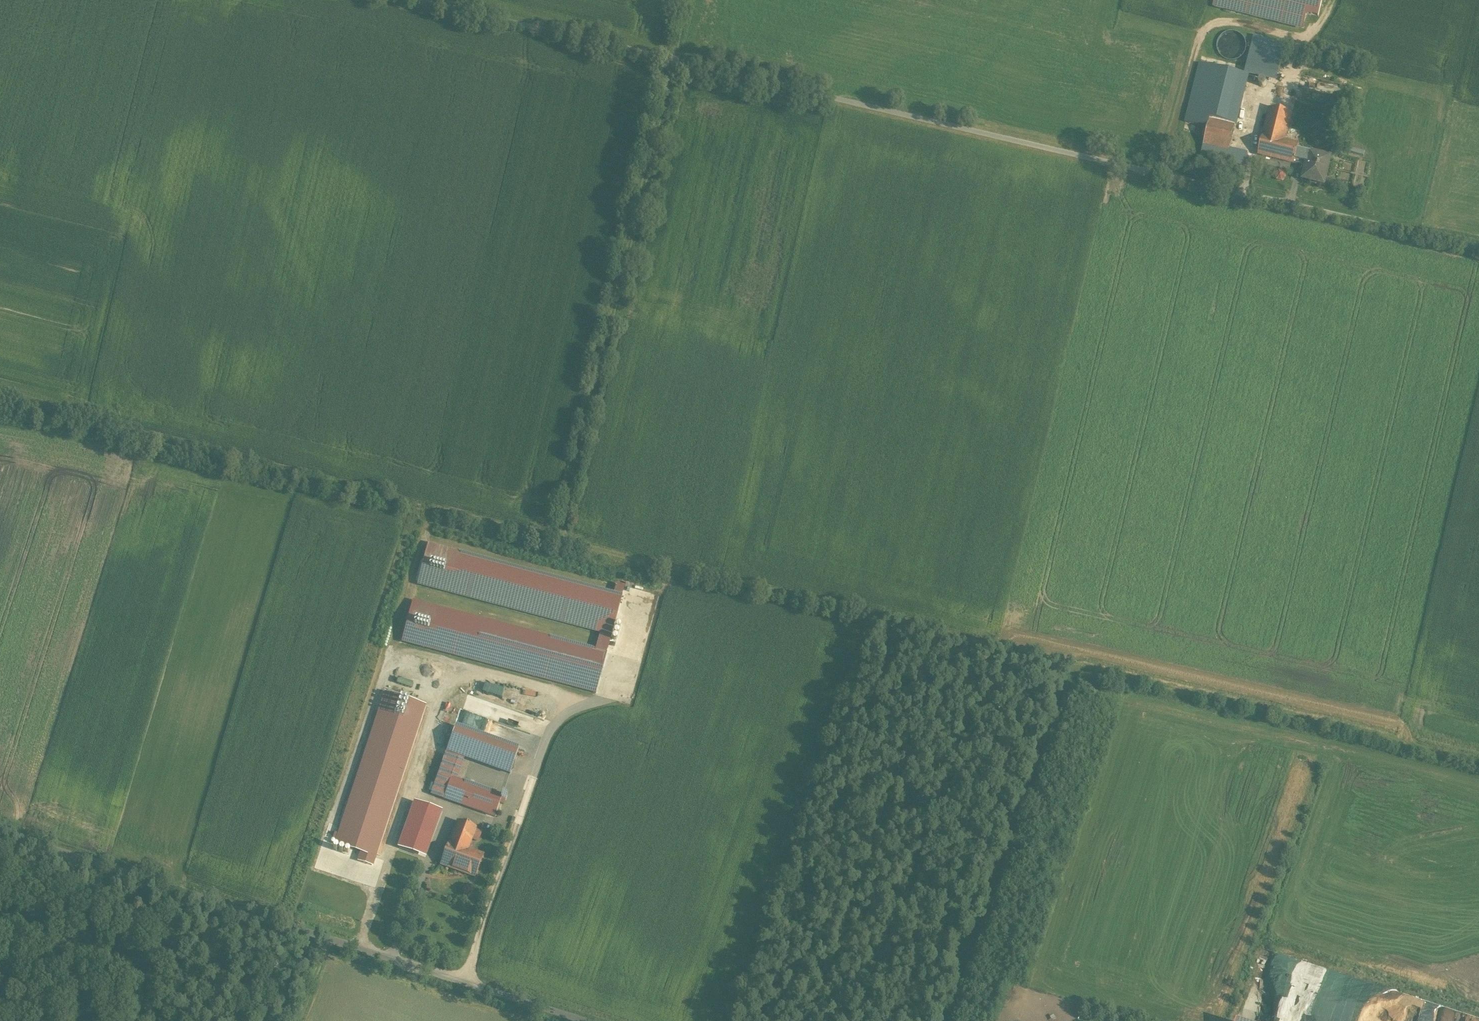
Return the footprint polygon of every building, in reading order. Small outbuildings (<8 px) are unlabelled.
[(1214,6),(1303,28),(1306,13),(1312,14),(1315,0),(1321,2),(1318,16),(1322,0),(1215,0),(1214,6)] [(1245,53),(1246,47),(1245,41),(1241,37),(1237,34),(1231,33),(1225,34),(1221,37),(1218,42),(1217,48),(1218,53),(1221,58),(1226,61),(1232,62),(1237,61),(1242,57),(1245,53)] [(1283,51),(1252,43),(1245,73),(1276,80),(1283,51)] [(1248,75),(1200,63),(1185,122),(1207,127),(1201,155),(1244,166),(1247,153),(1229,149),(1235,125),(1235,123),(1236,123),(1248,75)] [(1292,113),(1269,107),(1258,155),(1294,164),(1294,163),(1297,152),(1299,143),(1285,140),(1292,113)] [(1309,155),(1297,152),(1294,163),(1306,166),(1309,155)] [(1330,158),(1310,153),(1309,155),(1306,166),(1303,179),(1323,184),(1330,158)] [(614,595),(430,546),(419,586),(599,634),(596,648),(607,651),(624,588),(617,586),(614,595)] [(402,641),(596,692),(607,651),(596,648),(413,600),(402,641)] [(426,704),(384,691),(334,845),(360,853),(357,861),(374,867),(426,704)] [(454,693),(451,704),(461,707),(463,696),(454,693)] [(485,717),(491,701),(470,694),(464,710),(485,717)] [(526,701),(524,707),(533,710),(535,704),(526,701)] [(455,727),(448,747),(449,747),(439,774),(457,780),(464,758),(510,774),(512,769),(518,750),(455,727)] [(457,780),(439,774),(432,795),(443,799),(444,799),(494,817),(502,796),(457,780)] [(476,828),(458,821),(449,843),(440,865),(475,877),(483,855),(468,850),(472,839),(475,830),(476,828)] [(426,826),(418,848),(427,851),(436,829),(426,826)] [(481,832),(475,830),(472,839),(476,841),(478,840),(481,832)]
